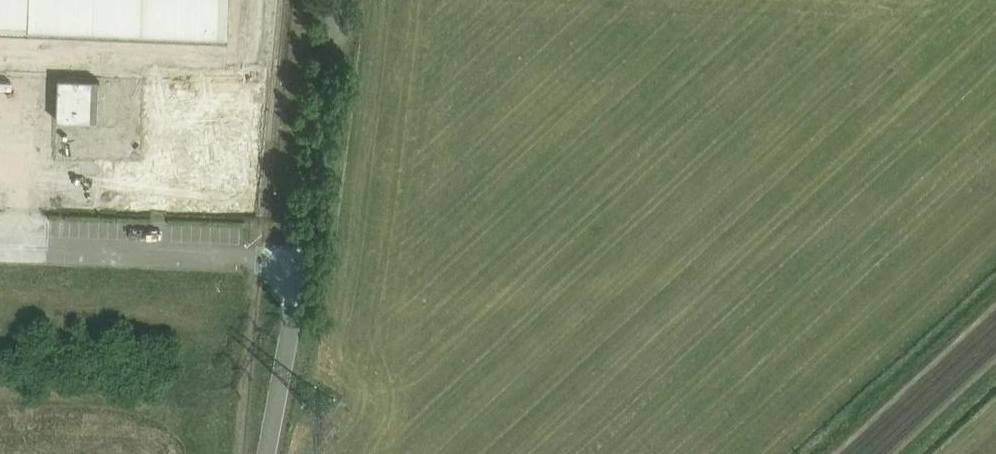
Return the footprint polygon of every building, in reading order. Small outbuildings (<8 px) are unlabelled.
[(234,36),(236,0),(0,0),(0,26),(234,36)] [(58,76),(54,155),(138,159),(141,79),(58,76)]
